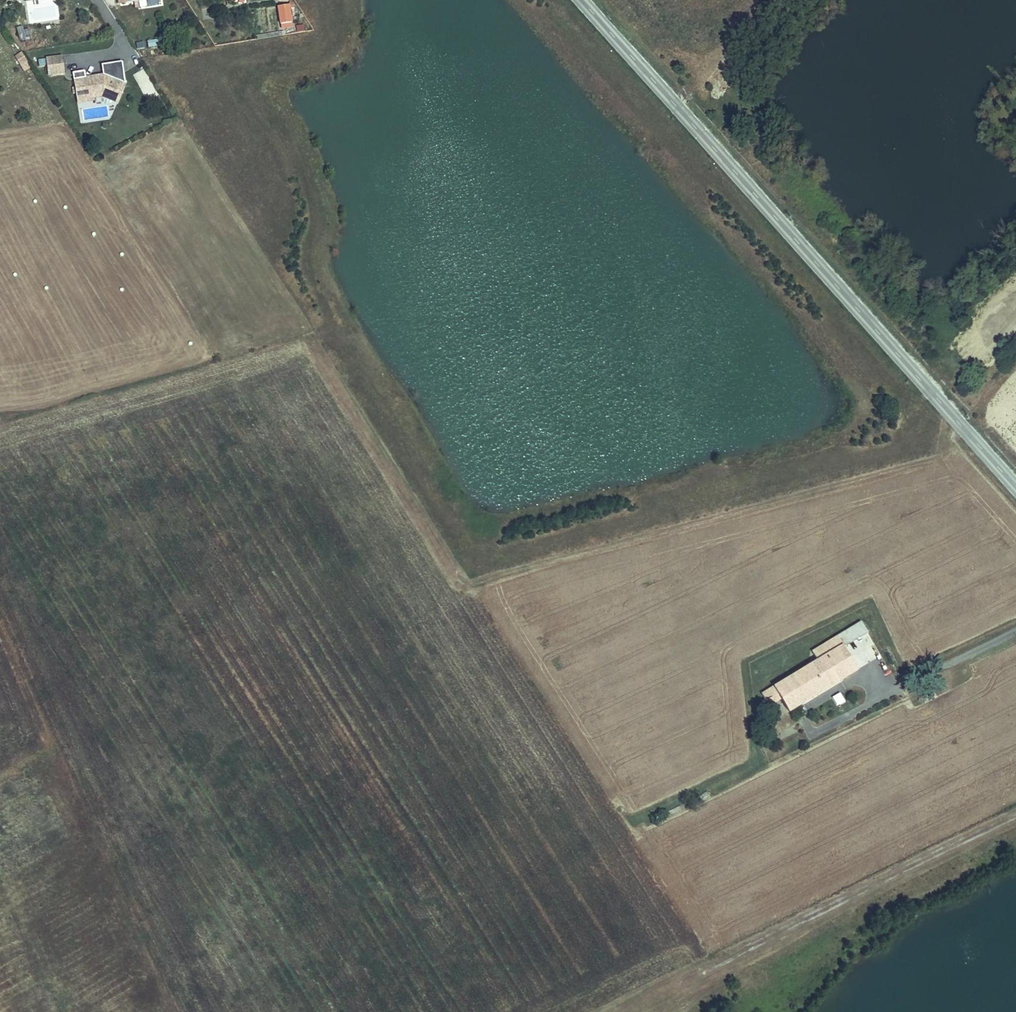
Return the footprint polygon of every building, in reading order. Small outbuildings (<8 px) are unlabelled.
[(283,7),(272,9),(277,30),(287,29),(283,7)] [(148,48),(160,45),(159,40),(147,42),(148,48)] [(57,59),(43,60),(43,74),(59,73),(57,59)] [(119,107),(125,86),(102,79),(72,83),(74,99),(92,97),(101,96),(102,102),(119,107)] [(92,97),(74,99),(76,107),(93,104),(92,97)] [(863,623),(837,639),(844,650),(870,635),(863,623)] [(857,672),(844,650),(837,639),(813,653),(820,664),(763,696),(771,708),(783,701),(790,711),(857,672)] [(833,695),(837,703),(844,700),(841,692),(833,695)]
